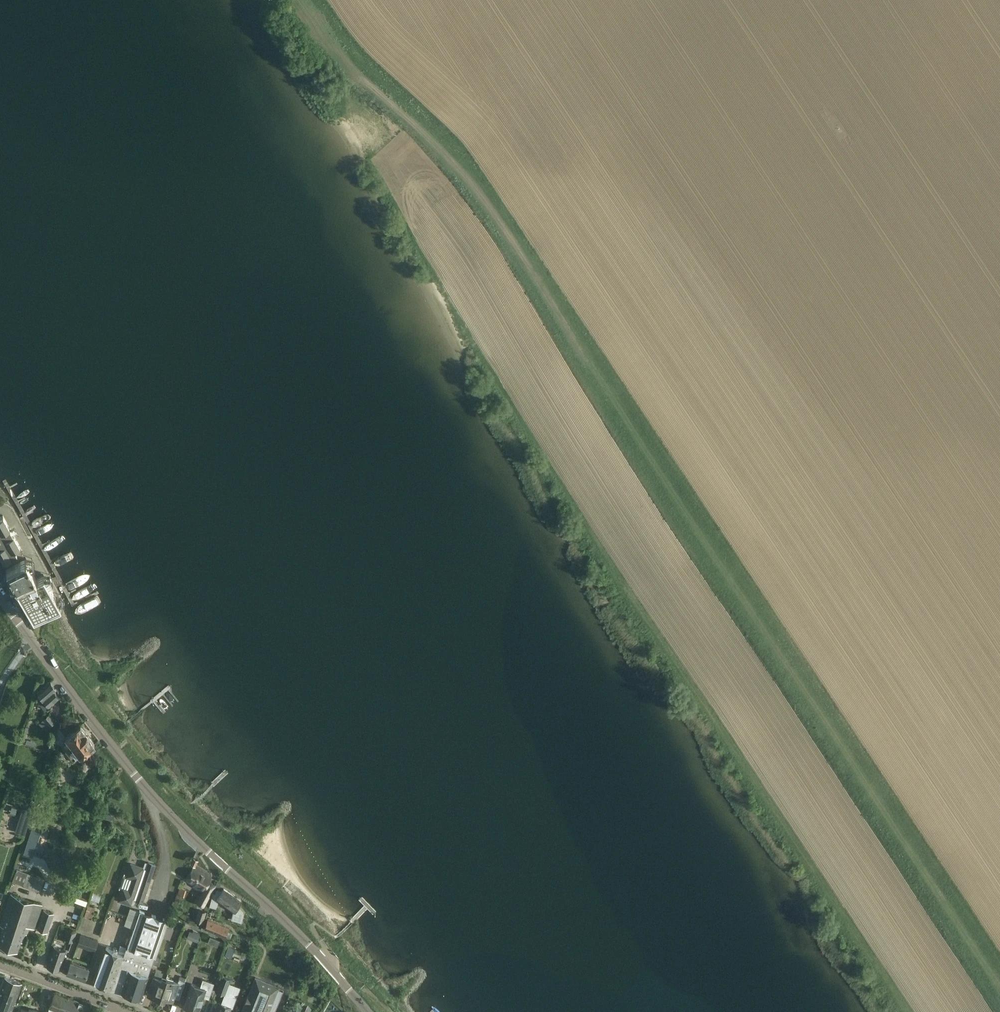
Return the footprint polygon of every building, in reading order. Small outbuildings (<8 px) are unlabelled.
[(13,534),(3,515),(0,517),(0,541),(13,534)] [(0,541),(0,557),(3,563),(23,552),(13,534),(0,541)] [(36,579),(26,559),(6,569),(17,590),(16,590),(33,620),(60,604),(43,575),(36,579)] [(50,682),(42,688),(37,692),(43,701),(44,700),(49,706),(59,698),(55,692),(57,691),(50,682)] [(50,714),(40,723),(45,730),(56,721),(50,714)] [(80,726),(72,732),(65,737),(71,745),(65,750),(72,759),(79,755),(79,756),(84,752),(86,755),(96,748),(93,745),(94,744),(80,726)] [(21,820),(18,830),(25,833),(28,822),(21,820)] [(131,863),(128,873),(127,876),(124,875),(120,887),(122,888),(118,900),(131,904),(133,899),(142,902),(155,864),(148,862),(146,869),(131,863)] [(194,866),(186,879),(198,886),(196,889),(202,892),(197,902),(203,906),(212,891),(211,890),(214,885),(210,883),(212,880),(211,876),(194,866)] [(13,880),(26,886),(40,891),(44,881),(17,870),(13,880)] [(180,887),(178,894),(184,896),(187,889),(180,887)] [(244,914),(237,907),(241,901),(224,889),(222,892),(216,890),(215,894),(213,893),(209,905),(216,907),(218,900),(234,911),(232,918),(241,921),(244,914)] [(4,915),(0,924),(4,926),(0,938),(0,945),(17,950),(23,932),(27,933),(30,926),(34,927),(42,904),(11,894),(4,915)] [(84,917),(92,919),(95,907),(88,905),(84,917)] [(108,987),(122,992),(150,914),(130,907),(124,924),(134,928),(128,947),(123,945),(108,987)] [(111,910),(109,916),(122,921),(124,914),(111,910)] [(198,910),(195,920),(203,923),(206,912),(198,910)] [(44,911),(37,929),(47,932),(53,914),(44,911)] [(150,914),(122,992),(140,998),(154,956),(155,956),(165,929),(168,920),(150,914)] [(204,928),(225,936),(228,927),(208,919),(204,928)] [(64,939),(73,942),(77,931),(68,928),(64,939)] [(189,931),(187,938),(198,942),(200,935),(189,931)] [(77,945),(94,951),(98,940),(80,934),(77,945)] [(197,946),(191,942),(187,948),(194,952),(197,946)] [(94,982),(108,987),(123,945),(120,944),(118,952),(117,952),(117,950),(117,949),(117,948),(116,948),(115,948),(114,948),(112,950),(106,948),(94,982)] [(53,945),(50,956),(47,965),(59,969),(66,949),(53,945)] [(71,961),(70,963),(66,972),(85,979),(89,968),(71,961)] [(215,1011),(230,1011),(231,1008),(233,1008),(241,987),(230,983),(232,978),(221,974),(215,990),(225,994),(221,1003),(219,1002),(215,1011)] [(5,976),(0,989),(0,1011),(11,1011),(22,982),(5,976)] [(154,976),(151,985),(147,994),(160,998),(167,978),(166,978),(165,980),(154,976)] [(283,991),(278,989),(279,986),(256,977),(241,1011),(274,1011),(283,991)] [(167,978),(160,998),(160,999),(161,996),(173,1000),(174,997),(179,999),(185,982),(179,980),(178,982),(167,978)] [(191,983),(183,1007),(198,1011),(204,997),(209,998),(214,983),(203,979),(201,986),(191,983)] [(55,993),(50,1006),(65,1011),(90,1011),(92,1007),(55,993)]
